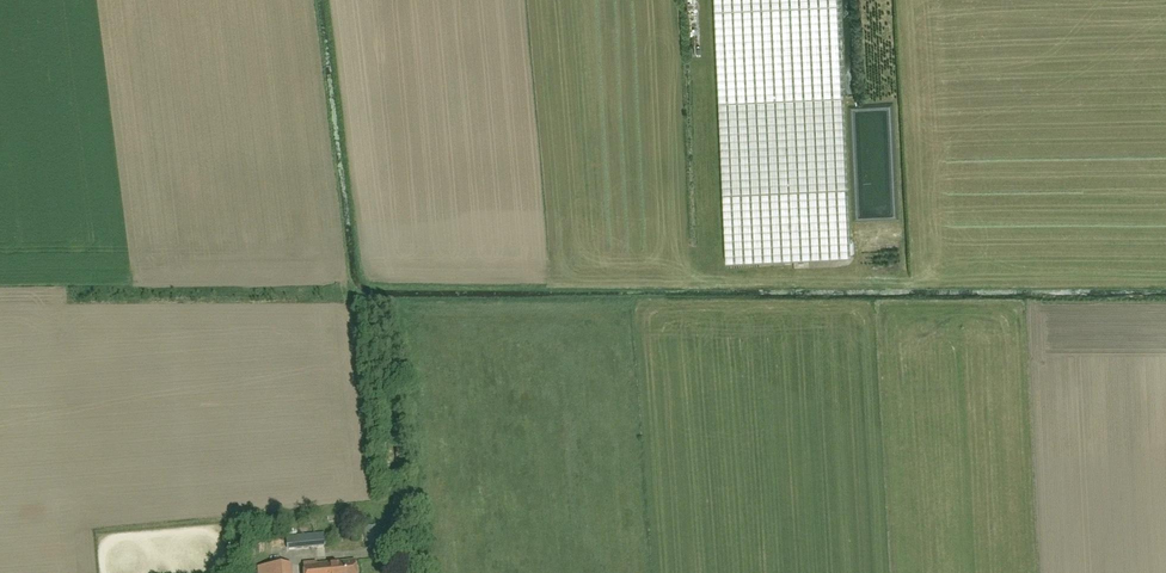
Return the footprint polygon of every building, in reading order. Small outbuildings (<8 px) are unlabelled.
[(848,188),(839,0),(714,0),(723,193),(726,262),(851,256),(848,188)] [(317,534),(298,536),(299,548),(318,546),(317,534)] [(356,561),(317,565),(317,562),(304,564),(305,572),(357,572),(356,561)]
